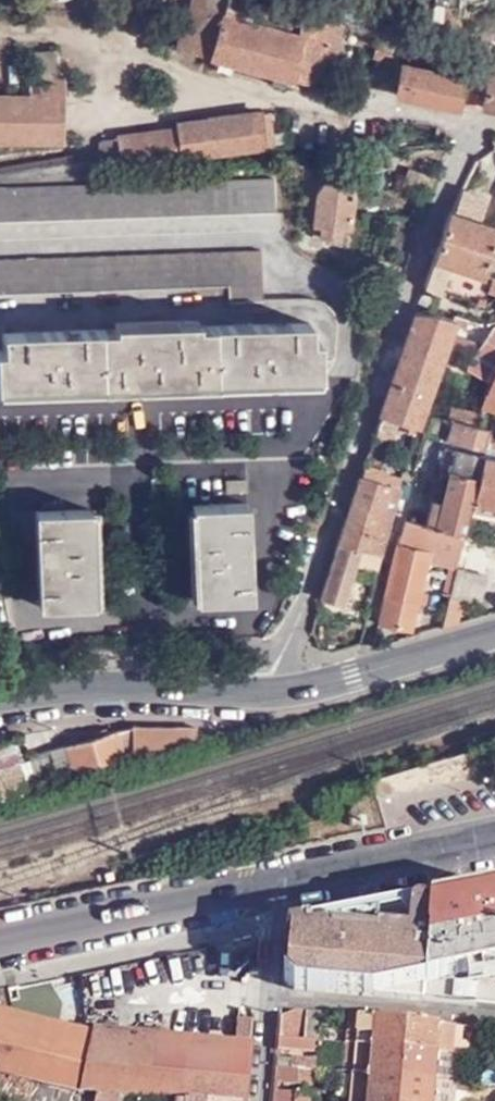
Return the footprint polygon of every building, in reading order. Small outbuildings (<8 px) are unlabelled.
[(179,49),(198,54),(218,60),(216,70),(228,73),(230,63),(273,75),(270,84),(284,88),(286,77),(323,88),(339,24),(251,0),(191,0),(187,15),(182,35),(179,49)] [(417,15),(431,16),(433,0),(419,0),(417,15)] [(164,32),(182,35),(187,15),(169,11),(164,32)] [(374,53),(373,60),(389,65),(391,58),(374,53)] [(483,110),(494,112),(494,57),(483,110)] [(396,96),(444,107),(455,110),(456,106),(462,83),(402,69),(396,96)] [(65,141),(65,79),(32,79),(31,95),(0,95),(0,139),(65,141)] [(462,83),(456,106),(474,110),(481,83),(463,79),(462,83)] [(257,116),(262,151),(279,149),(277,135),(270,135),(267,115),(257,116)] [(118,142),(123,170),(262,151),(257,116),(176,129),(176,133),(118,142)] [(103,171),(123,170),(118,142),(98,145),(99,155),(101,155),(103,171)] [(0,188),(0,221),(273,214),(271,181),(0,188)] [(338,241),(338,230),(347,230),(349,197),(346,190),(340,186),(331,183),(324,183),(320,186),(315,192),(313,228),(321,228),(321,240),(338,241)] [(478,224),(485,202),(459,194),(452,217),(449,216),(424,290),(439,295),(449,267),(483,277),(488,260),(494,263),(494,230),(478,224)] [(230,303),(263,302),(261,253),(0,260),(0,292),(229,286),(230,303)] [(494,299),(494,282),(492,280),(486,296),(494,299)] [(430,315),(415,315),(377,430),(395,434),(398,423),(418,428),(444,349),(448,337),(453,323),(430,315)] [(319,376),(317,340),(308,341),(308,325),(195,326),(195,320),(114,323),(113,329),(2,332),(2,350),(0,350),(0,385),(319,376)] [(476,353),(470,356),(469,357),(468,372),(491,387),(494,375),(494,323),(476,353)] [(473,346),(448,337),(444,349),(469,357),(470,356),(473,346)] [(491,387),(487,398),(494,400),(494,375),(491,387)] [(453,420),(456,421),(459,410),(438,404),(435,415),(451,420),(453,420)] [(447,441),(483,451),(484,446),(488,429),(478,426),(479,419),(470,416),(468,424),(456,421),(453,420),(451,420),(447,441)] [(494,448),(494,431),(488,429),(484,446),(494,448)] [(395,434),(377,430),(375,438),(393,443),(395,434)] [(442,504),(437,527),(464,534),(471,505),(478,473),(473,472),(477,455),(445,449),(439,478),(448,480),(442,504)] [(494,510),(494,460),(481,458),(478,473),(471,505),(494,510)] [(371,474),(364,471),(361,481),(390,489),(398,490),(403,475),(387,470),(385,478),(377,475),(378,469),(373,467),(371,474)] [(390,489),(361,481),(340,544),(362,550),(374,553),(390,489)] [(398,490),(390,489),(374,553),(382,555),(398,490)] [(433,501),(427,525),(437,527),(442,504),(433,501)] [(194,504),(198,599),(251,597),(248,502),(194,504)] [(94,603),(90,509),(38,511),(41,603),(94,603)] [(404,521),(380,622),(412,628),(428,563),(449,567),(457,569),(464,534),(437,527),(427,525),(404,521)] [(321,599),(322,599),(340,544),(339,544),(321,599)] [(343,606),(362,550),(340,544),(322,599),(343,606)] [(444,594),(451,596),(457,569),(449,567),(444,594)] [(457,569),(451,596),(465,598),(481,602),(487,576),(457,569)] [(20,627),(35,626),(33,598),(19,599),(20,627)] [(193,730),(132,729),(134,750),(128,750),(129,759),(197,738),(193,730)] [(49,751),(56,781),(120,762),(114,735),(49,751)] [(49,751),(29,756),(37,787),(56,781),(49,751)] [(28,790),(20,764),(0,770),(0,799),(28,790)] [(432,899),(430,899),(429,916),(422,999),(423,1000),(494,1006),(494,885),(432,899)] [(413,903),(309,925),(311,933),(330,929),(332,936),(371,940),(372,932),(405,935),(407,915),(408,919),(411,921),(414,922),(418,922),(420,921),(422,920),(424,918),(424,916),(425,914),(425,912),(424,909),(422,906),(420,904),(418,903),(413,903)] [(294,988),(422,999),(429,916),(424,916),(424,918),(422,920),(420,921),(418,922),(414,922),(411,921),(408,919),(407,915),(405,935),(372,932),(371,940),(332,936),(330,929),(311,933),(309,925),(288,929),(284,978),(294,988)] [(279,1021),(277,1048),(297,1049),(296,1053),(317,1055),(319,1033),(323,1033),(324,1015),(295,1012),(282,1020),(279,1021)] [(253,1021),(234,1020),(232,1044),(91,1030),(90,1033),(8,1014),(5,1024),(3,1023),(0,1034),(0,1073),(91,1094),(95,1094),(119,1096),(181,1100),(185,1100),(194,1100),(246,1100),(253,1021)] [(401,1079),(407,1022),(358,1018),(356,1048),(342,1049),(339,1074),(354,1075),(401,1079)] [(478,1029),(407,1022),(401,1079),(399,1100),(453,1100),(455,1087),(457,1085),(458,1055),(451,1055),(453,1038),(478,1040),(478,1029)] [(275,1067),(314,1071),(314,1061),(276,1058),(275,1067)] [(275,1067),(274,1084),(312,1087),(314,1071),(275,1067)] [(95,1094),(91,1094),(0,1073),(0,1100),(93,1100),(95,1094)] [(401,1079),(354,1075),(352,1100),(399,1100),(401,1079)] [(272,1100),(312,1100),(312,1095),(273,1091),(272,1100)]
